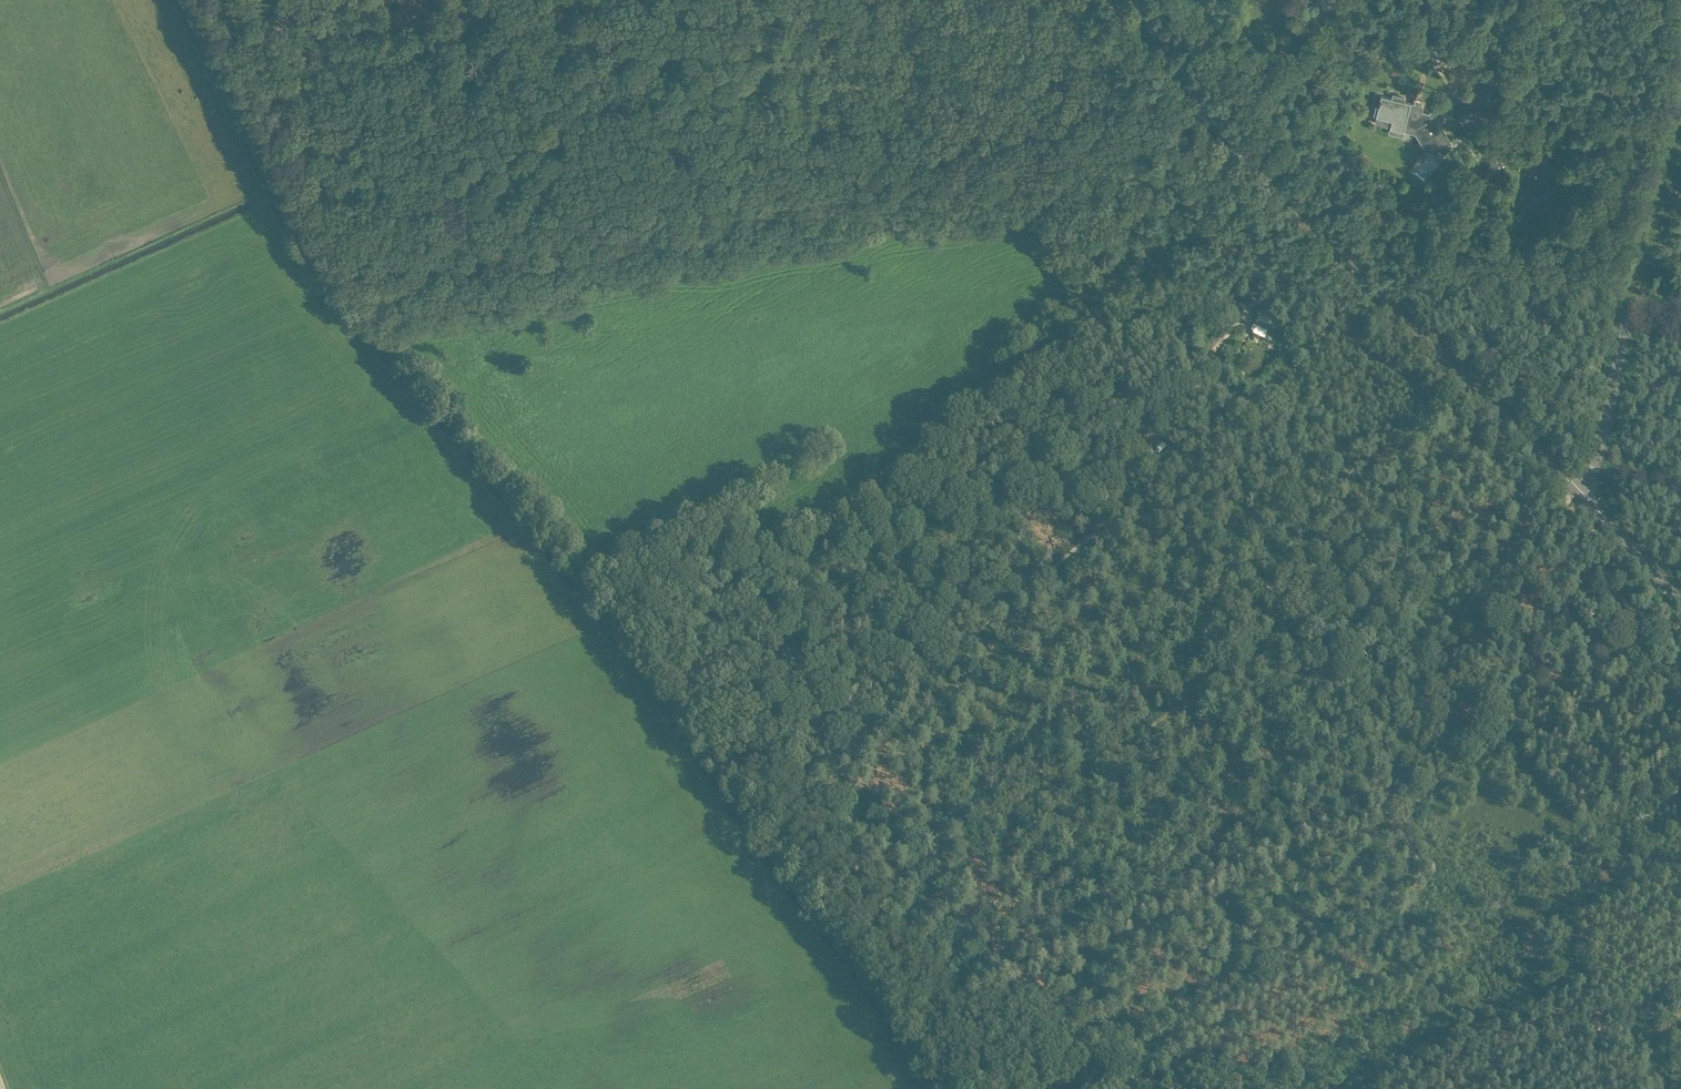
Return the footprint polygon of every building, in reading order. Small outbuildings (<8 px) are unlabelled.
[(1505,59),(1502,71),(1508,73),(1512,61),(1505,59)] [(1376,116),(1377,116),(1392,120),(1390,128),(1391,128),(1390,133),(1403,135),(1404,131),(1407,121),(1415,123),(1427,143),(1434,139),(1439,148),(1440,148),(1443,153),(1452,147),(1450,143),(1449,143),(1450,142),(1438,123),(1444,120),(1442,118),(1454,110),(1447,99),(1435,106),(1437,109),(1429,114),(1422,112),(1423,106),(1421,105),(1414,103),(1404,101),(1405,97),(1393,95),(1393,98),(1381,95),(1380,99),(1378,99),(1377,103),(1379,104),(1378,107),(1376,106),(1375,115),(1377,115),(1376,116)] [(1463,108),(1457,112),(1464,123),(1470,120),(1463,108)] [(1284,298),(1278,297),(1277,297),(1276,301),(1281,303),(1280,306),(1284,307),(1287,304),(1284,298)] [(1255,327),(1252,335),(1265,340),(1265,339),(1273,342),(1279,326),(1259,318),(1257,320),(1256,323),(1256,326),(1255,327)]
